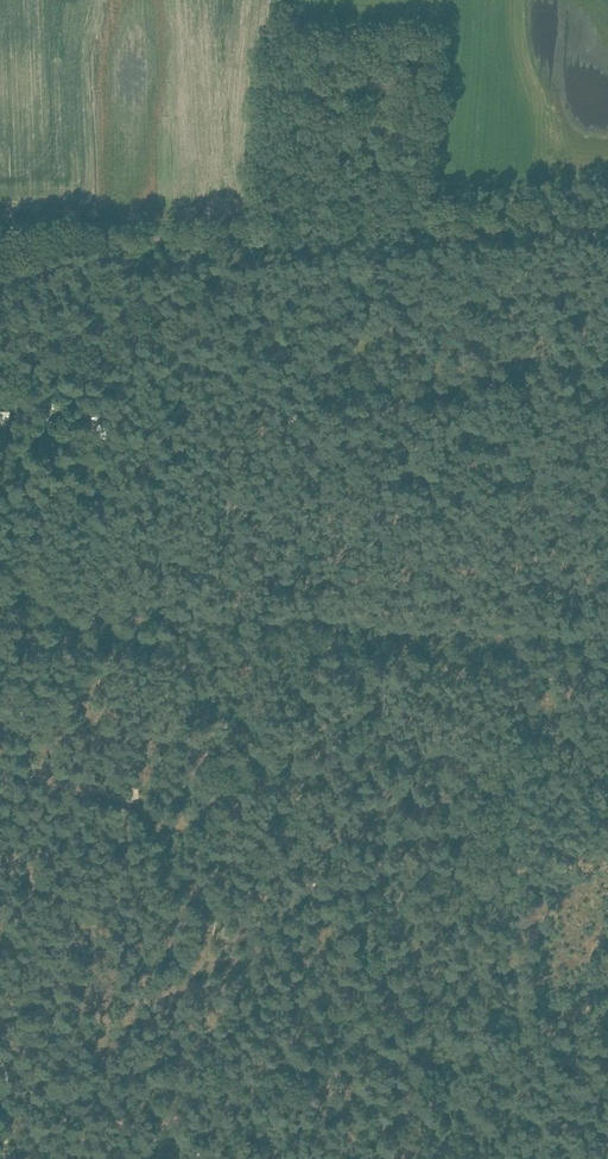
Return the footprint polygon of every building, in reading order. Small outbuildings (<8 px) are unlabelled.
[(10,409),(0,409),(0,423),(11,423),(10,409)]
